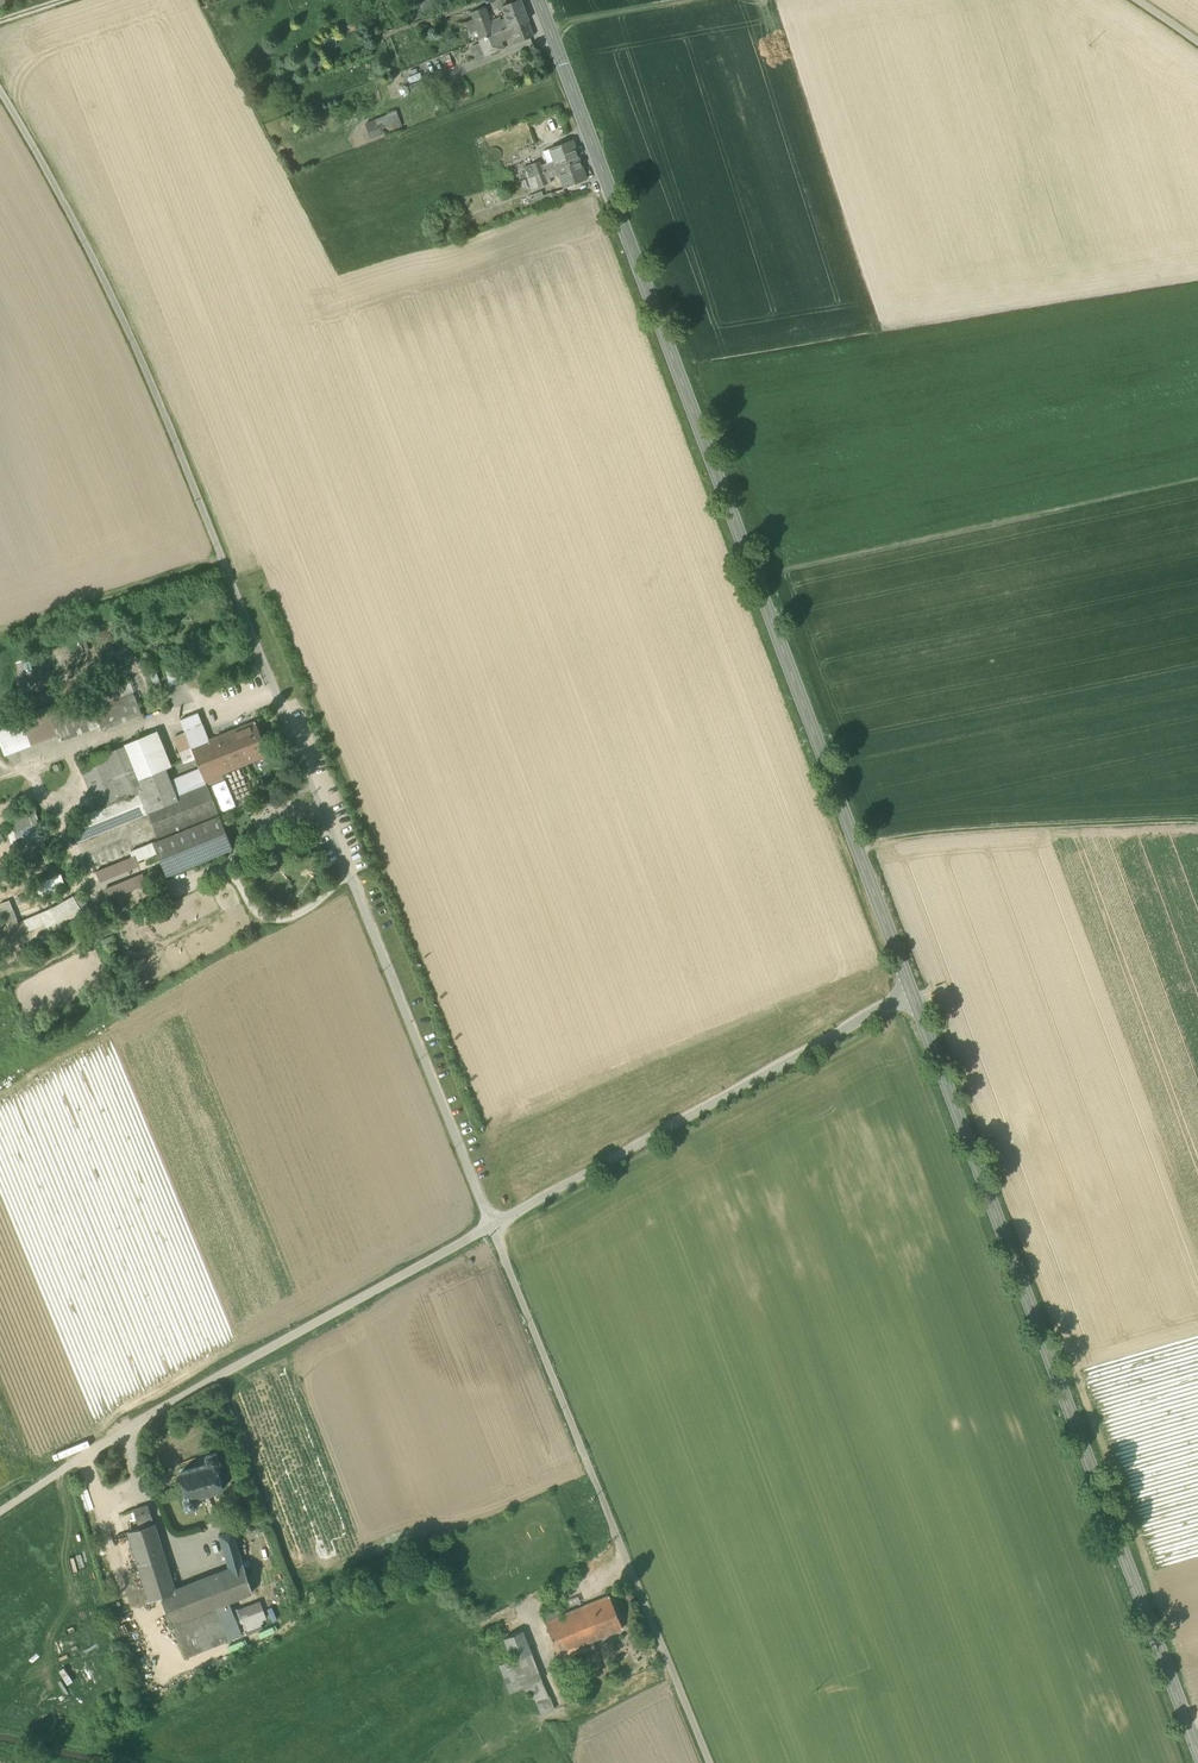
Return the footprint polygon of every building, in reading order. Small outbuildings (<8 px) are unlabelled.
[(421,13),(430,10),(429,8),(427,0),(416,0),(421,13)] [(502,8),(508,25),(509,25),(510,28),(528,21),(520,1),(502,8)] [(478,30),(481,40),(494,34),(492,28),(484,8),(471,13),(474,20),(468,22),(472,33),(478,30)] [(533,37),(528,21),(510,28),(494,34),(481,40),(479,40),(486,56),(500,50),(499,46),(501,46),(500,42),(513,37),(516,44),(533,37)] [(494,34),(510,28),(509,25),(508,25),(506,26),(505,23),(492,28),(494,34)] [(473,58),(483,55),(480,43),(469,46),(473,58)] [(427,79),(409,86),(412,93),(429,86),(427,79)] [(396,111),(376,119),(378,125),(391,120),(395,130),(402,127),(396,111)] [(395,130),(391,120),(378,125),(376,119),(364,124),(370,139),(395,130)] [(550,149),(550,150),(557,168),(578,160),(571,141),(550,149)] [(544,173),(557,168),(550,150),(544,152),(548,161),(540,164),(544,173)] [(529,160),(535,176),(544,173),(540,164),(538,157),(529,160)] [(522,163),(528,179),(535,176),(529,160),(522,163)] [(586,180),(578,160),(557,168),(560,176),(564,188),(586,180)] [(557,168),(544,173),(547,181),(560,176),(557,168)] [(547,181),(544,173),(535,176),(539,187),(548,184),(547,181)] [(539,187),(535,176),(528,179),(527,179),(530,186),(531,190),(539,187)] [(530,186),(527,179),(522,181),(524,189),(530,186)] [(533,195),(537,206),(567,196),(564,188),(543,196),(541,191),(533,195)] [(163,670),(169,686),(184,679),(178,664),(163,670)] [(4,754),(57,734),(60,741),(99,725),(101,729),(142,713),(130,682),(89,699),(49,714),(47,707),(0,725),(0,744),(4,754)] [(185,734),(188,743),(207,736),(202,724),(197,713),(179,720),(185,734)] [(232,731),(245,764),(268,755),(255,722),(232,731)] [(157,731),(150,734),(164,767),(170,765),(157,731)] [(205,784),(206,785),(223,778),(221,773),(245,764),(232,731),(208,740),(207,736),(188,743),(190,748),(191,748),(195,759),(199,768),(205,784)] [(124,745),(94,758),(113,805),(98,811),(69,823),(77,842),(147,813),(148,813),(170,804),(177,820),(214,805),(206,785),(205,784),(176,796),(169,780),(164,768),(164,767),(150,734),(124,745)] [(188,743),(185,734),(172,739),(183,765),(195,759),(191,748),(190,748),(188,743)] [(113,805),(94,758),(79,764),(98,811),(113,805)] [(169,780),(176,796),(205,784),(199,768),(169,780)] [(217,799),(231,794),(225,781),(212,786),(217,799)] [(231,794),(217,799),(222,812),(236,806),(231,794)] [(148,813),(159,840),(219,816),(214,805),(177,820),(170,804),(148,813)] [(11,815),(17,831),(38,824),(33,808),(11,815)] [(156,852),(166,876),(232,849),(219,816),(159,840),(152,843),(156,852)] [(42,835),(38,824),(17,831),(20,842),(42,835)] [(152,843),(130,851),(133,857),(134,861),(156,852),(152,843)] [(95,872),(99,880),(136,865),(134,861),(133,857),(132,857),(95,872)] [(61,875),(35,885),(40,899),(66,888),(61,875)] [(103,891),(107,900),(144,885),(140,876),(103,891)] [(80,893),(50,909),(56,922),(72,913),(73,915),(88,907),(80,893)] [(7,926),(18,922),(10,901),(0,905),(0,906),(7,926)] [(56,923),(56,922),(50,909),(6,928),(10,939),(45,925),(47,928),(56,923)] [(111,936),(101,941),(105,950),(116,946),(111,936)] [(183,1499),(186,1509),(197,1507),(195,1498),(222,1490),(216,1465),(219,1464),(216,1453),(205,1456),(208,1465),(180,1473),(187,1498),(183,1499)] [(150,1601),(161,1597),(160,1596),(175,1590),(148,1506),(133,1510),(139,1528),(128,1532),(150,1601)] [(219,1535),(229,1569),(243,1563),(233,1531),(219,1535)] [(252,1592),(243,1563),(229,1569),(175,1590),(160,1596),(161,1597),(172,1624),(228,1602),(252,1592)] [(572,1611),(583,1607),(578,1596),(567,1600),(572,1611)] [(586,1605),(599,1638),(622,1628),(609,1596),(586,1605)] [(186,1658),(241,1635),(228,1602),(172,1624),(186,1658)] [(572,1611),(562,1615),(576,1648),(599,1638),(586,1605),(583,1607),(572,1611)] [(577,1652),(576,1648),(562,1615),(560,1611),(543,1618),(560,1659),(573,1654),(577,1652)] [(505,1638),(508,1649),(527,1642),(522,1631),(505,1638)] [(508,1649),(513,1660),(531,1653),(527,1642),(508,1649)] [(513,1660),(523,1687),(541,1681),(531,1653),(513,1660)] [(560,1659),(563,1665),(575,1660),(573,1654),(560,1659)] [(513,1691),(523,1687),(513,1660),(502,1664),(513,1691)] [(513,1691),(502,1664),(499,1666),(509,1693),(513,1691)] [(548,1696),(541,1681),(523,1687),(537,1701),(548,1696)] [(537,1701),(541,1714),(554,1709),(548,1696),(537,1701)]
